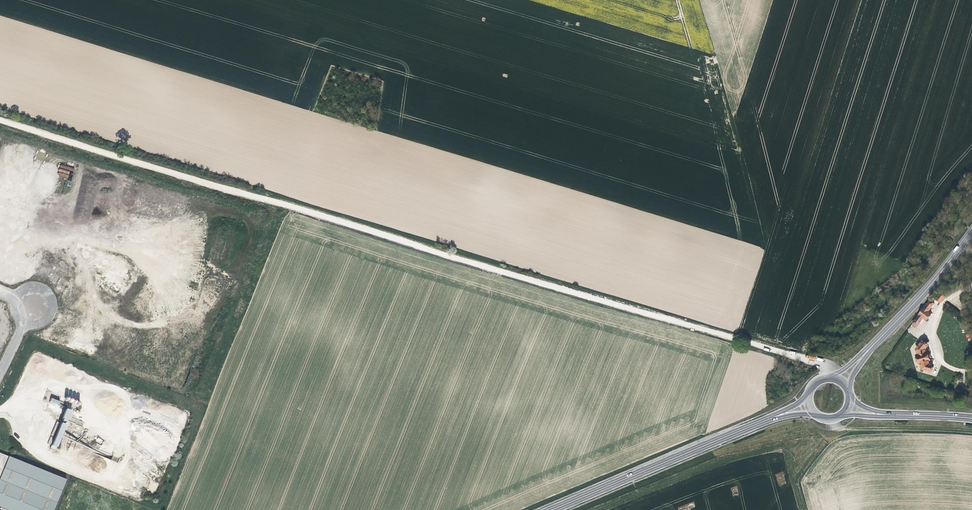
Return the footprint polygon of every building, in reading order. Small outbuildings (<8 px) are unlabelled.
[(39,150),(36,158),(43,161),(46,153),(39,150)] [(946,291),(944,290),(942,291),(939,296),(943,299),(948,293),(946,291)] [(937,295),(934,292),(914,319),(919,323),(924,316),(927,317),(932,310),(930,308),(936,299),(935,298),(937,295)] [(920,339),(914,348),(915,353),(914,354),(917,363),(918,362),(920,368),(930,371),(932,366),(930,363),(929,361),(930,358),(931,355),(930,352),(926,350),(925,349),(924,345),(925,343),(920,339)] [(58,451),(72,410),(67,408),(62,421),(61,421),(52,448),(58,451)] [(65,481),(0,454),(0,508),(5,509),(53,509),(65,481)]
